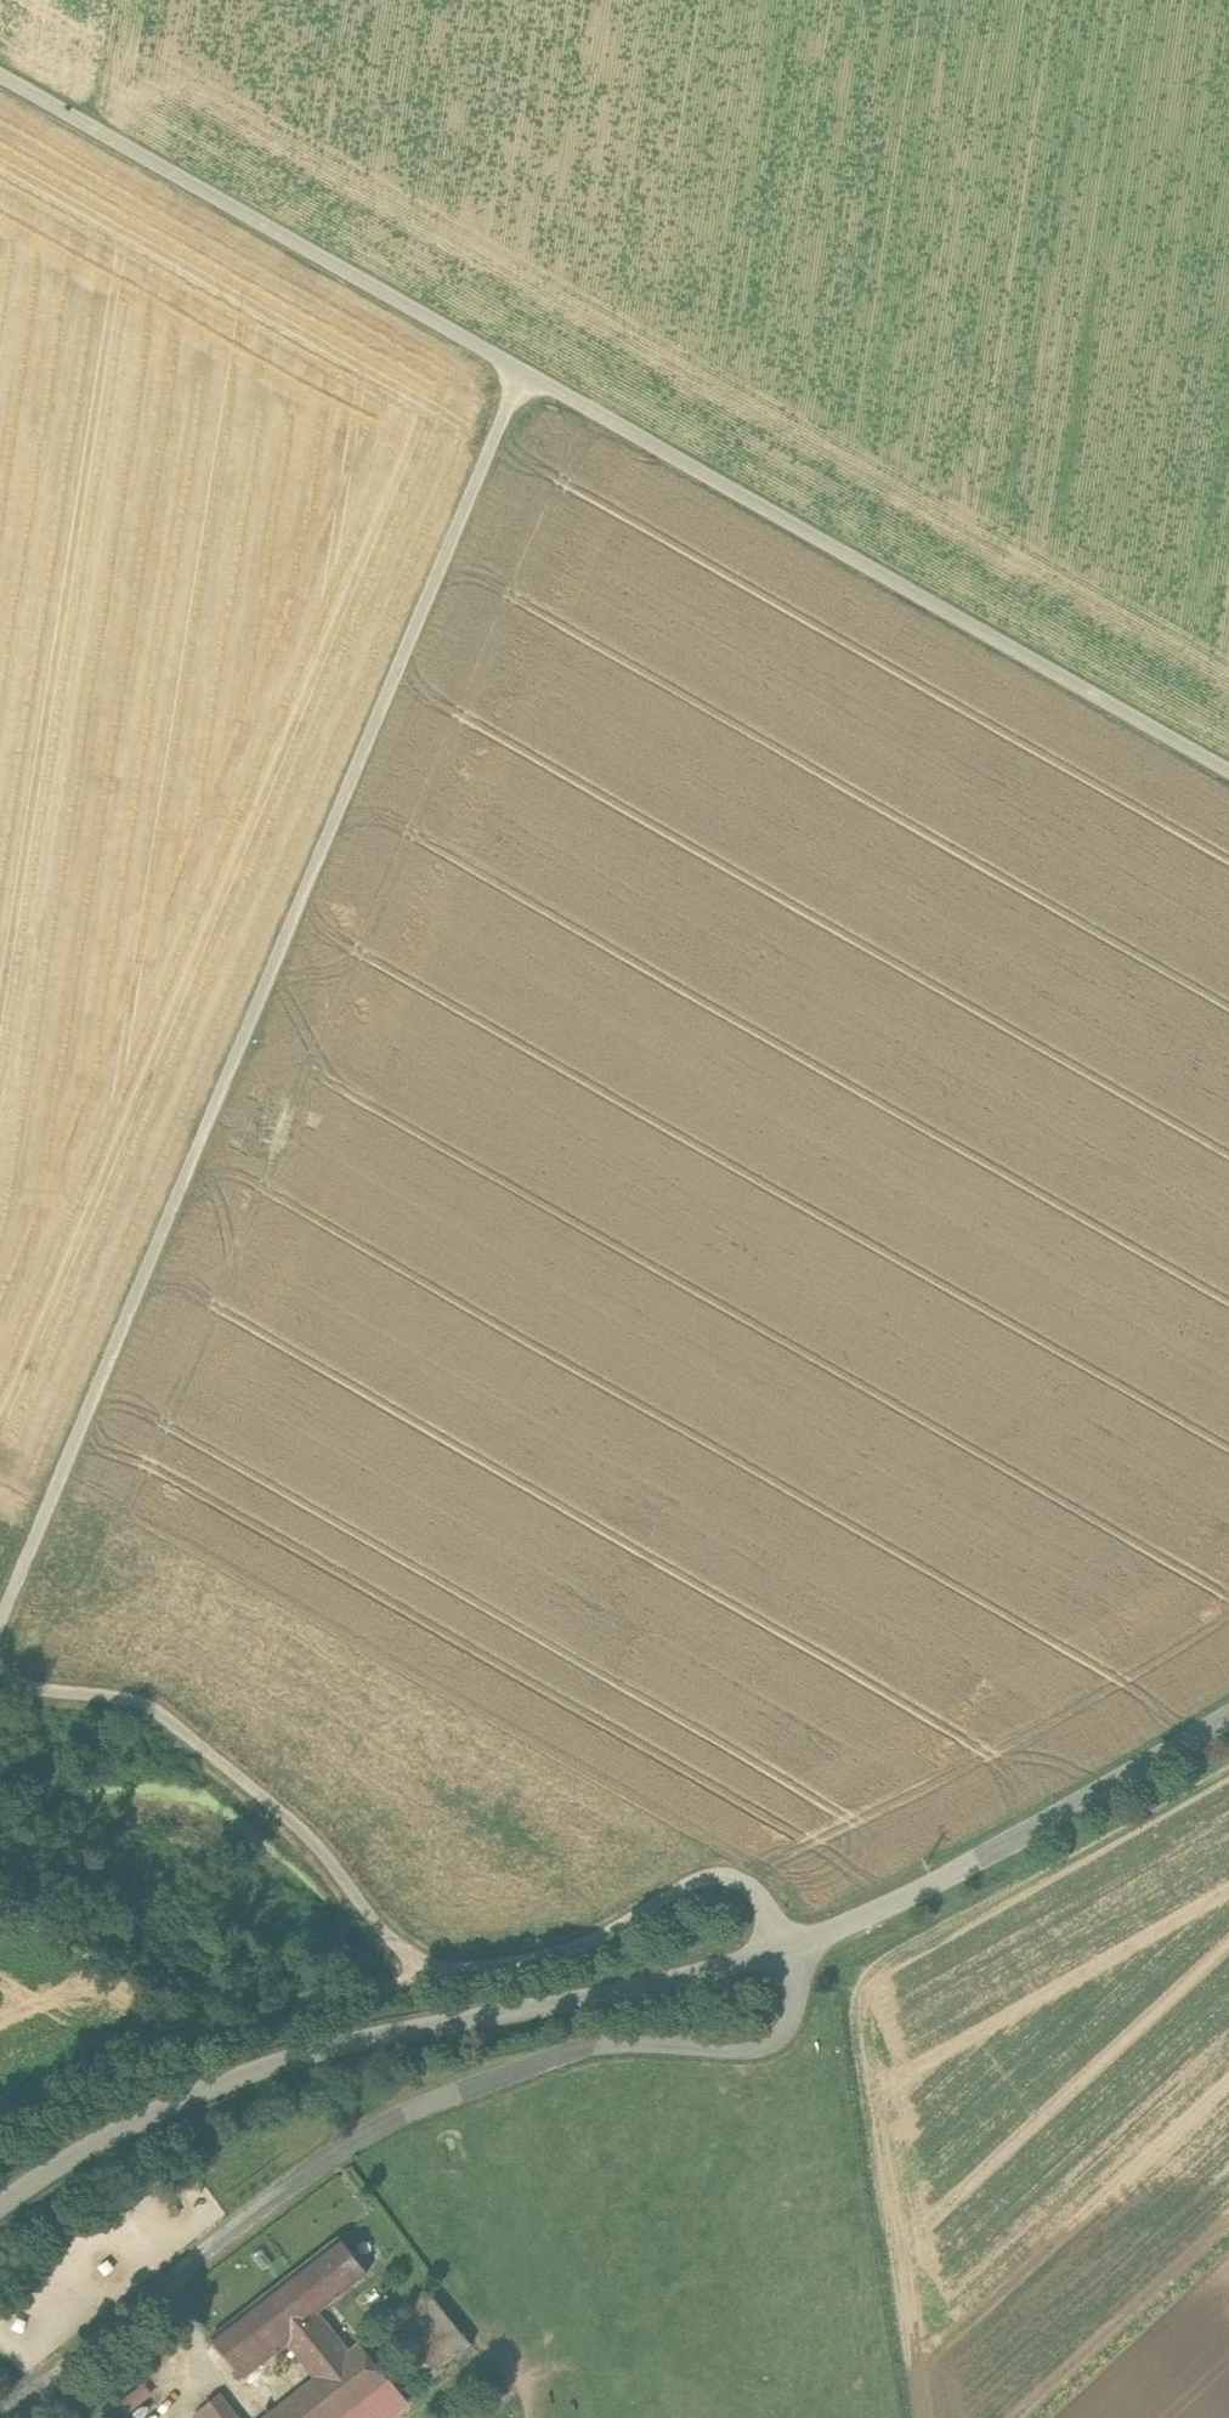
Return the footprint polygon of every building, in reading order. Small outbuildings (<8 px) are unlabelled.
[(340,2236),(282,2280),(311,2317),(318,2311),(368,2272),(340,2236)] [(282,2280),(212,2335),(244,2377),(288,2342),(315,2321),(311,2317),(282,2280)] [(428,2290),(406,2308),(399,2308),(385,2320),(384,2327),(425,2379),(432,2380),(447,2369),(448,2362),(471,2344),(428,2290)] [(318,2311),(311,2317),(315,2321),(288,2342),(316,2377),(263,2417),(338,2417),(353,2406),(388,2378),(360,2342),(350,2350),(318,2311)] [(353,2406),(362,2417),(382,2417),(406,2400),(388,2378),(353,2406)] [(195,2413),(198,2417),(238,2417),(220,2394),(195,2413)] [(338,2417),(362,2417),(353,2406),(338,2417)]
